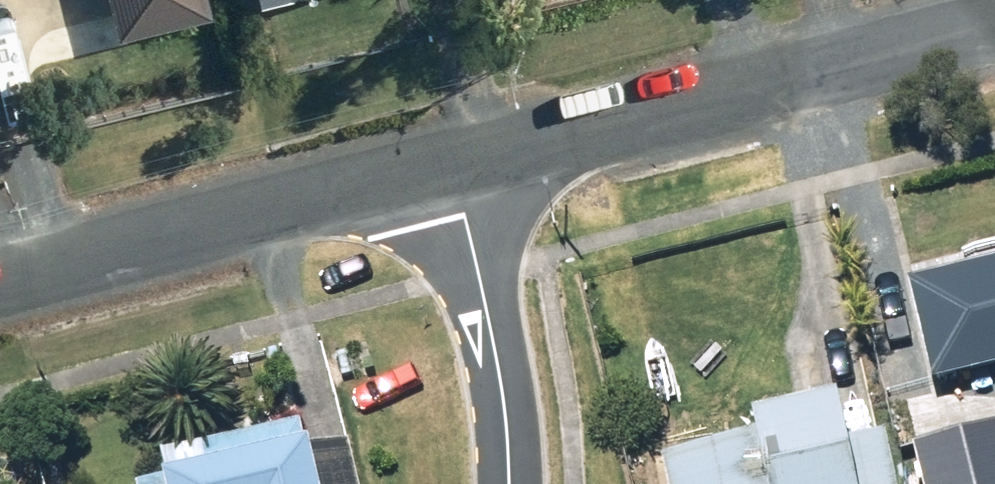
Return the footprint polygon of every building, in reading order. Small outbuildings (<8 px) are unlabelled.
[(208,0),(111,0),(117,23),(208,0)] [(994,373),(994,271),(907,292),(930,389),(994,373)] [(664,483),(892,483),(882,441),(842,449),(834,414),(750,431),(754,447),(661,468),(664,483)] [(912,448),(921,483),(994,483),(994,428),(912,448)] [(356,452),(319,460),(318,455),(314,454),(309,437),(173,468),(177,483),(364,483),(356,452)]
